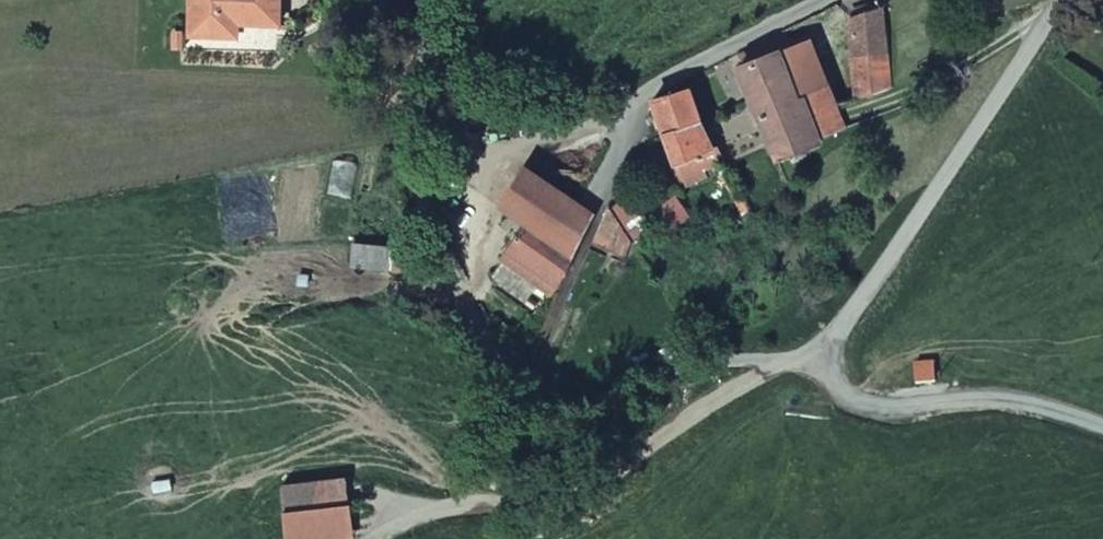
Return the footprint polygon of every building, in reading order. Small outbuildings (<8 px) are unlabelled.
[(197,45),(244,47),(245,29),(284,31),(285,0),(199,0),(197,45)] [(890,11),(863,23),(880,100),(910,90),(890,11)] [(822,24),(753,57),(757,70),(748,75),(791,167),(793,166),(862,138),(853,110),(823,49),(831,46),(822,24)] [(662,103),(677,142),(715,128),(703,91),(662,103)] [(677,142),(697,195),(718,187),(725,185),(723,177),(742,170),(732,148),(728,149),(715,128),(677,142)] [(579,273),(601,226),(534,178),(514,212),(537,229),(503,289),(552,316),(578,273),(579,273)] [(642,218),(623,229),(638,251),(655,240),(642,218)] [(617,226),(597,268),(617,275),(630,248),(617,226)]
